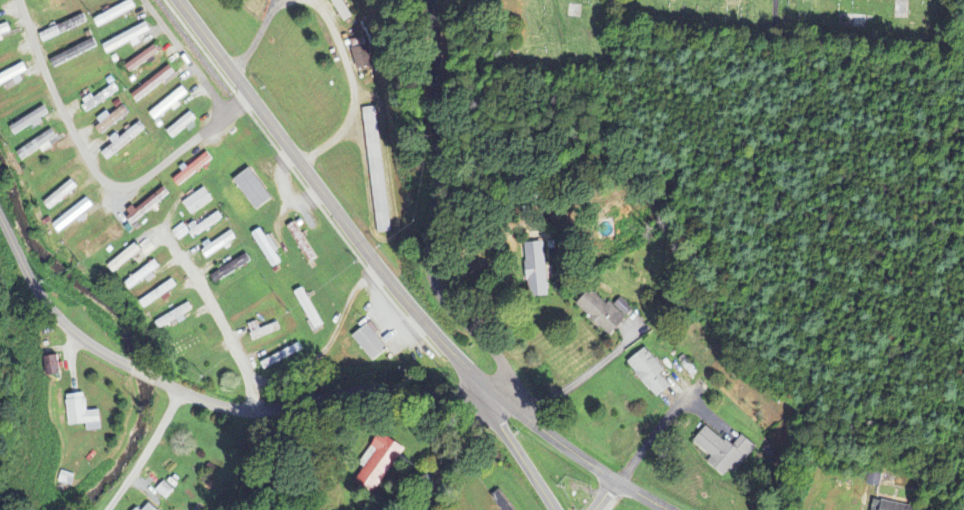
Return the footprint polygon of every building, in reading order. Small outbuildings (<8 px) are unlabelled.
[(63,0),(53,0),(57,9),(65,6),(63,0)] [(138,9),(134,0),(95,20),(99,29),(138,9)] [(88,24),(84,16),(41,34),(45,43),(88,24)] [(5,41),(3,35),(12,31),(9,24),(0,27),(0,42),(5,41)] [(143,44),(140,38),(153,32),(149,24),(104,46),(109,55),(133,43),(136,48),(143,44)] [(51,59),(55,68),(100,49),(96,40),(51,59)] [(126,65),(131,73),(163,55),(158,46),(126,65)] [(88,111),(121,94),(117,85),(83,102),(88,111)] [(157,123),(182,105),(180,103),(191,95),(186,88),(150,113),(157,123)] [(46,124),(43,119),(52,115),(48,107),(11,126),(16,136),(35,126),(37,129),(46,124)] [(95,126),(104,136),(130,114),(125,107),(113,116),(110,114),(95,126)] [(198,121),(193,114),(168,131),(174,139),(198,121)] [(146,131),(140,124),(123,139),(121,137),(103,152),(110,161),(146,131)] [(52,143),(60,138),(54,129),(18,153),(24,162),(42,150),(45,154),(55,147),(52,143)] [(174,178),(179,185),(215,162),(210,155),(174,178)] [(260,211),(275,199),(251,169),(236,182),(260,211)] [(44,202),(51,210),(79,189),(73,181),(44,202)] [(169,195),(162,187),(128,219),(135,227),(169,195)] [(214,201),(206,189),(184,203),(193,216),(214,201)] [(97,209),(90,200),(54,224),(60,233),(97,209)] [(224,219),(219,212),(199,227),(196,222),(188,228),(196,239),(224,219)] [(291,226),(308,264),(317,260),(300,222),(291,226)] [(191,233),(185,224),(173,232),(180,241),(191,233)] [(268,238),(263,229),(254,234),(275,269),(284,264),(277,252),(280,250),(272,236),(268,238)] [(238,240),(232,230),(203,249),(210,259),(238,240)] [(143,251),(137,244),(109,266),(115,274),(143,251)] [(211,274),(215,283),(253,265),(248,256),(211,274)] [(130,290),(163,270),(158,262),(126,282),(130,290)] [(316,331),(325,326),(305,289),(297,294),(316,331)] [(578,306),(611,336),(628,318),(610,302),(607,305),(592,291),(578,306)] [(156,321),(160,331),(187,318),(185,315),(195,311),(192,305),(156,321)] [(249,326),(256,342),(280,331),(277,324),(262,330),(259,322),(249,326)] [(355,336),(372,363),(390,352),(373,324),(355,336)] [(660,399),(676,384),(645,350),(629,365),(660,399)] [(44,359),(47,378),(63,375),(60,356),(44,359)] [(103,431),(102,411),(88,412),(87,395),(68,396),(69,427),(87,426),(88,432),(103,431)] [(696,443),(714,457),(709,463),(727,477),(753,444),(743,437),(734,448),(708,427),(696,443)] [(906,508),(875,499),(872,509),(906,509),(906,508)]
